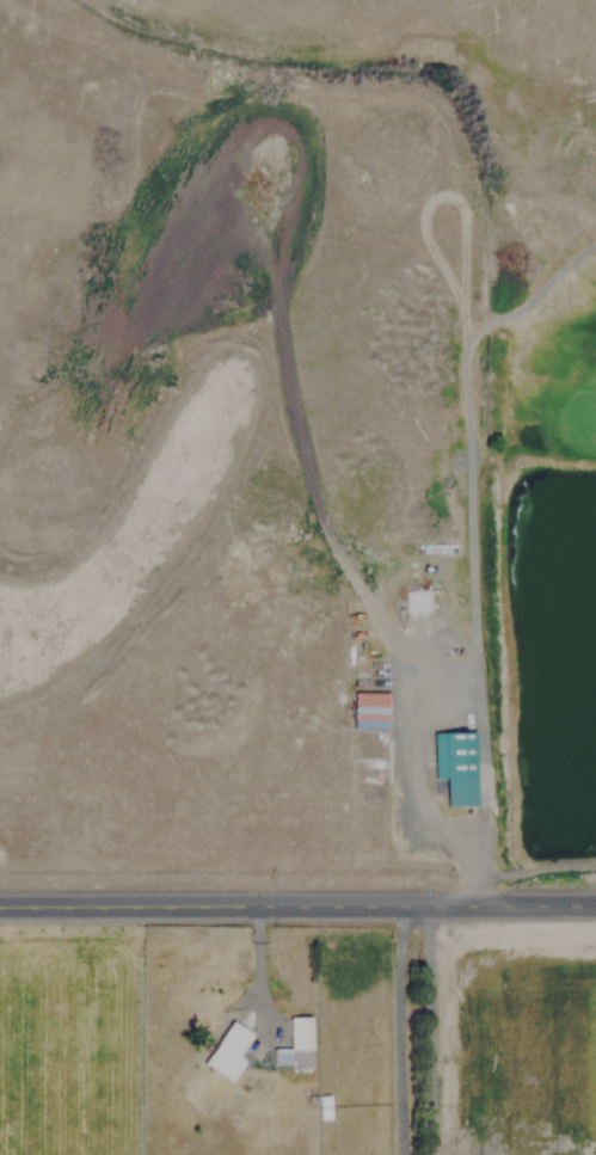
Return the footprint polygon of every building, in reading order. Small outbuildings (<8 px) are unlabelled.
[(351,726),(385,725),(385,692),(350,692),(351,726)] [(472,731),(431,732),(432,778),(442,778),(442,805),(472,805),(472,731)] [(288,1073),(308,1073),(308,1015),(285,1015),(285,1040),(275,1040),(275,1063),(288,1063),(288,1073)] [(244,1087),(265,1043),(222,1021),(201,1065),(244,1087)]
